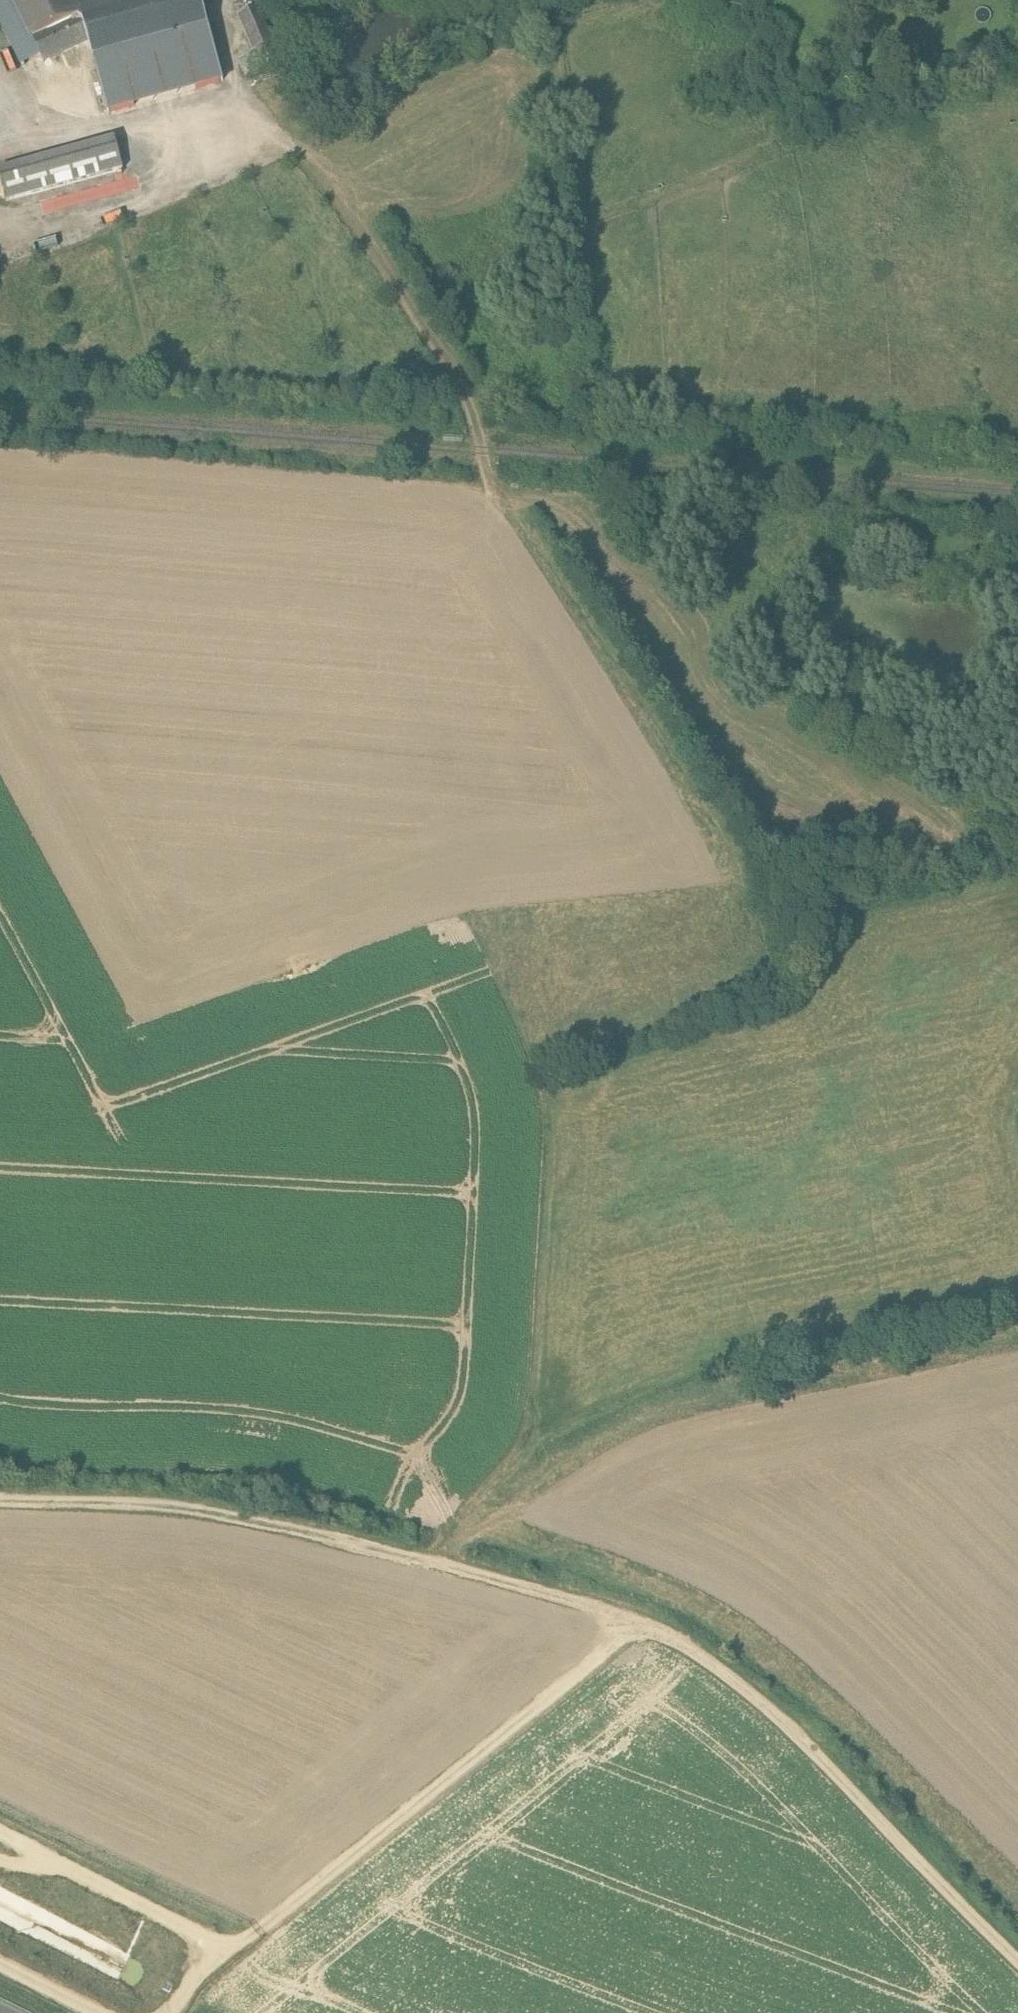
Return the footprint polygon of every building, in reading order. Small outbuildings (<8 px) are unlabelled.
[(22,65),(41,56),(45,64),(90,43),(78,0),(0,0),(0,22),(22,65)] [(203,0),(78,0),(90,43),(112,116),(226,83),(203,0)] [(258,7),(238,16),(254,53),(240,60),(251,87),(284,72),(258,7)] [(122,144),(2,177),(10,207),(131,174),(122,144)]
